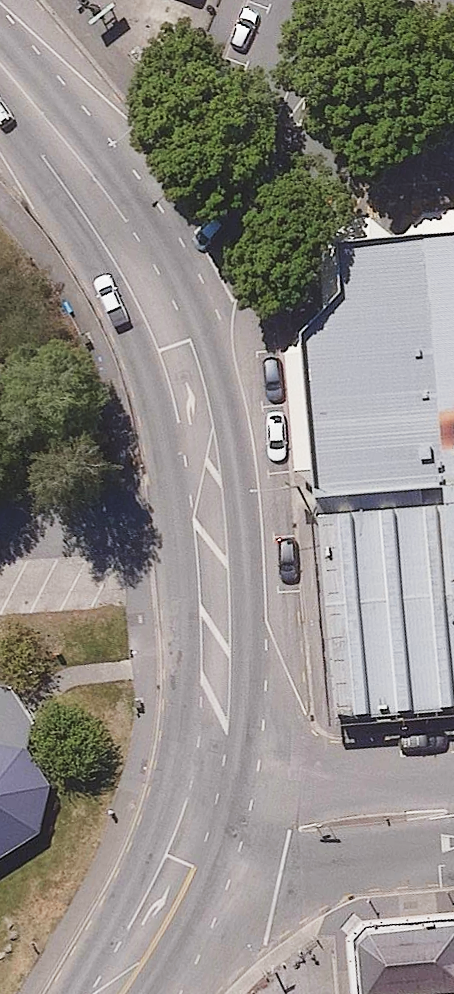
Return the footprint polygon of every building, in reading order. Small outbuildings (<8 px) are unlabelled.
[(348,255),(351,297),(316,337),(344,719),(453,711),(453,247),(348,255)] [(34,813),(44,770),(0,700),(0,834),(34,813)] [(356,938),(360,993),(453,993),(453,910),(356,915),(356,938)]
